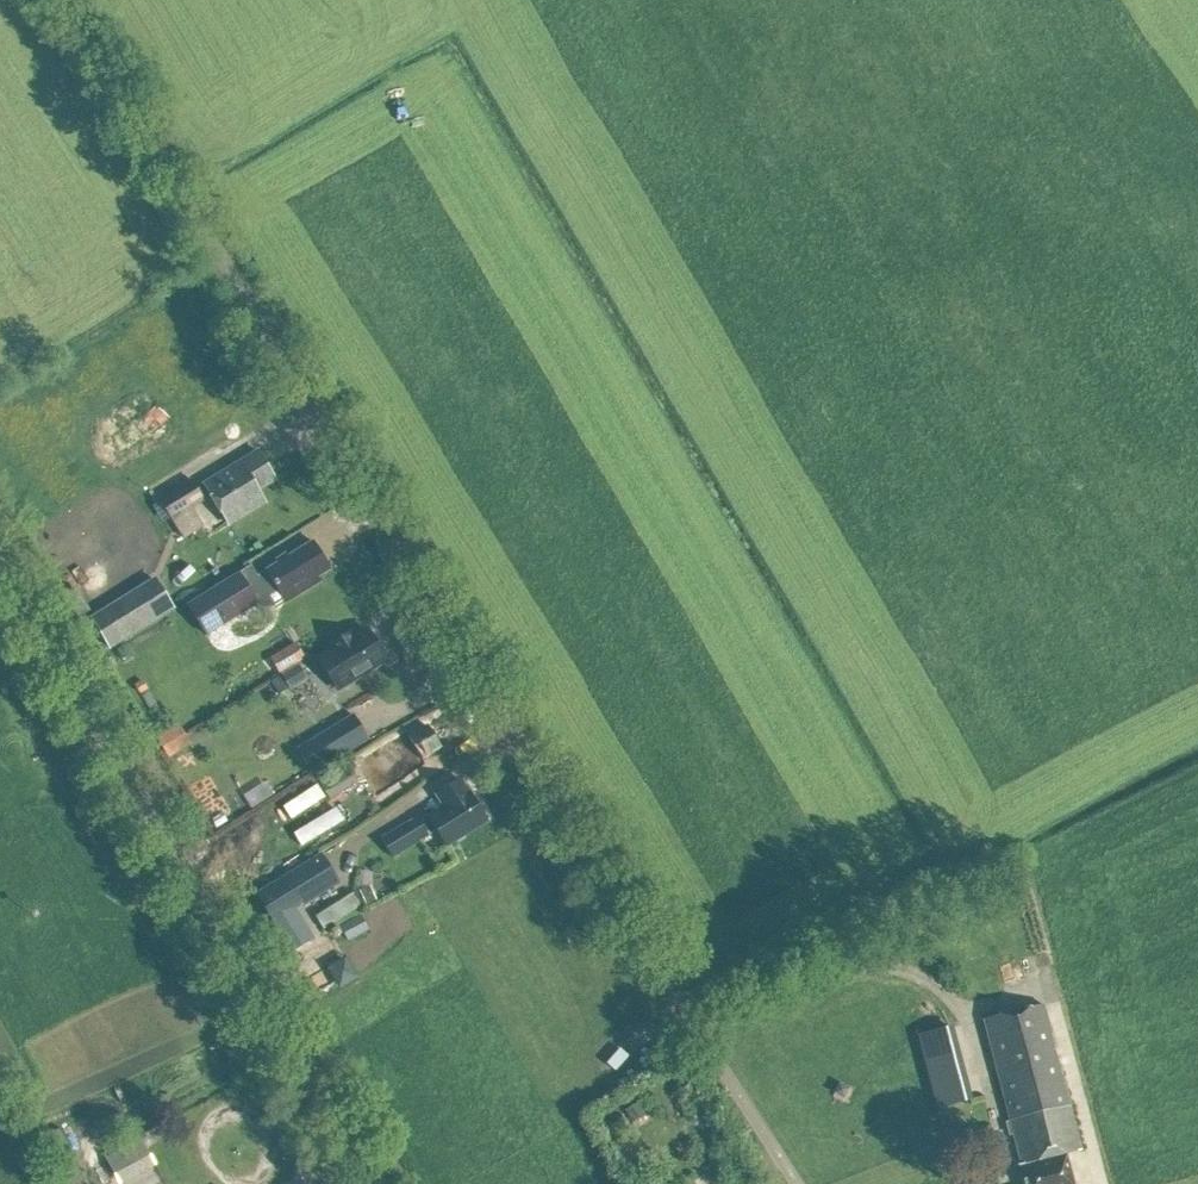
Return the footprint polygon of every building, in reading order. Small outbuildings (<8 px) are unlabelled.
[(274,480),(257,453),(204,485),(229,526),(265,504),(257,491),(274,480)] [(173,523),(206,502),(192,480),(158,501),(173,523)] [(150,526),(142,514),(125,524),(133,537),(150,526)] [(250,567),(186,606),(205,637),(256,605),(257,606),(264,609),(271,608),(284,600),(285,603),(320,582),(317,577),(329,570),(312,542),(266,571),(266,572),(256,577),(250,567)] [(143,586),(79,625),(96,653),(161,614),(143,586)] [(390,663),(368,626),(354,635),(351,631),(327,645),(330,651),(317,659),(339,694),(390,663)] [(124,666),(137,658),(127,642),(114,650),(124,666)] [(270,660),(280,675),(305,658),(295,643),(270,660)] [(290,691),(307,680),(297,665),(280,676),(290,691)] [(142,682),(133,687),(140,697),(148,691),(142,682)] [(407,732),(360,762),(378,792),(426,762),(424,759),(442,748),(427,724),(409,735),(407,732)] [(162,748),(184,735),(177,725),(156,738),(162,748)] [(327,730),(311,740),(327,766),(332,763),(343,756),(327,730)] [(184,735),(162,748),(169,759),(190,745),(184,735)] [(358,782),(347,763),(317,781),(328,800),(358,782)] [(486,822),(460,780),(436,796),(443,808),(420,822),(417,817),(380,840),(392,858),(436,831),(446,847),(486,822)] [(289,954),(294,951),(288,939),(294,935),(284,919),(340,886),(322,855),(255,896),(289,954)] [(370,888),(360,893),(367,907),(377,903),(370,888)] [(346,941),(367,930),(360,916),(339,927),(346,941)] [(330,965),(341,986),(363,975),(352,954),(330,965)] [(1043,1005),(983,1020),(1019,1163),(1018,1164),(1023,1183),(1072,1183),(1064,1155),(1082,1150),(1071,1106),(1069,1106),(1043,1005)] [(936,1110),(973,1100),(953,1026),(916,1036),(936,1110)] [(635,1108),(626,1114),(634,1127),(643,1121),(635,1108)] [(595,1129),(603,1125),(597,1116),(590,1120),(595,1129)]
